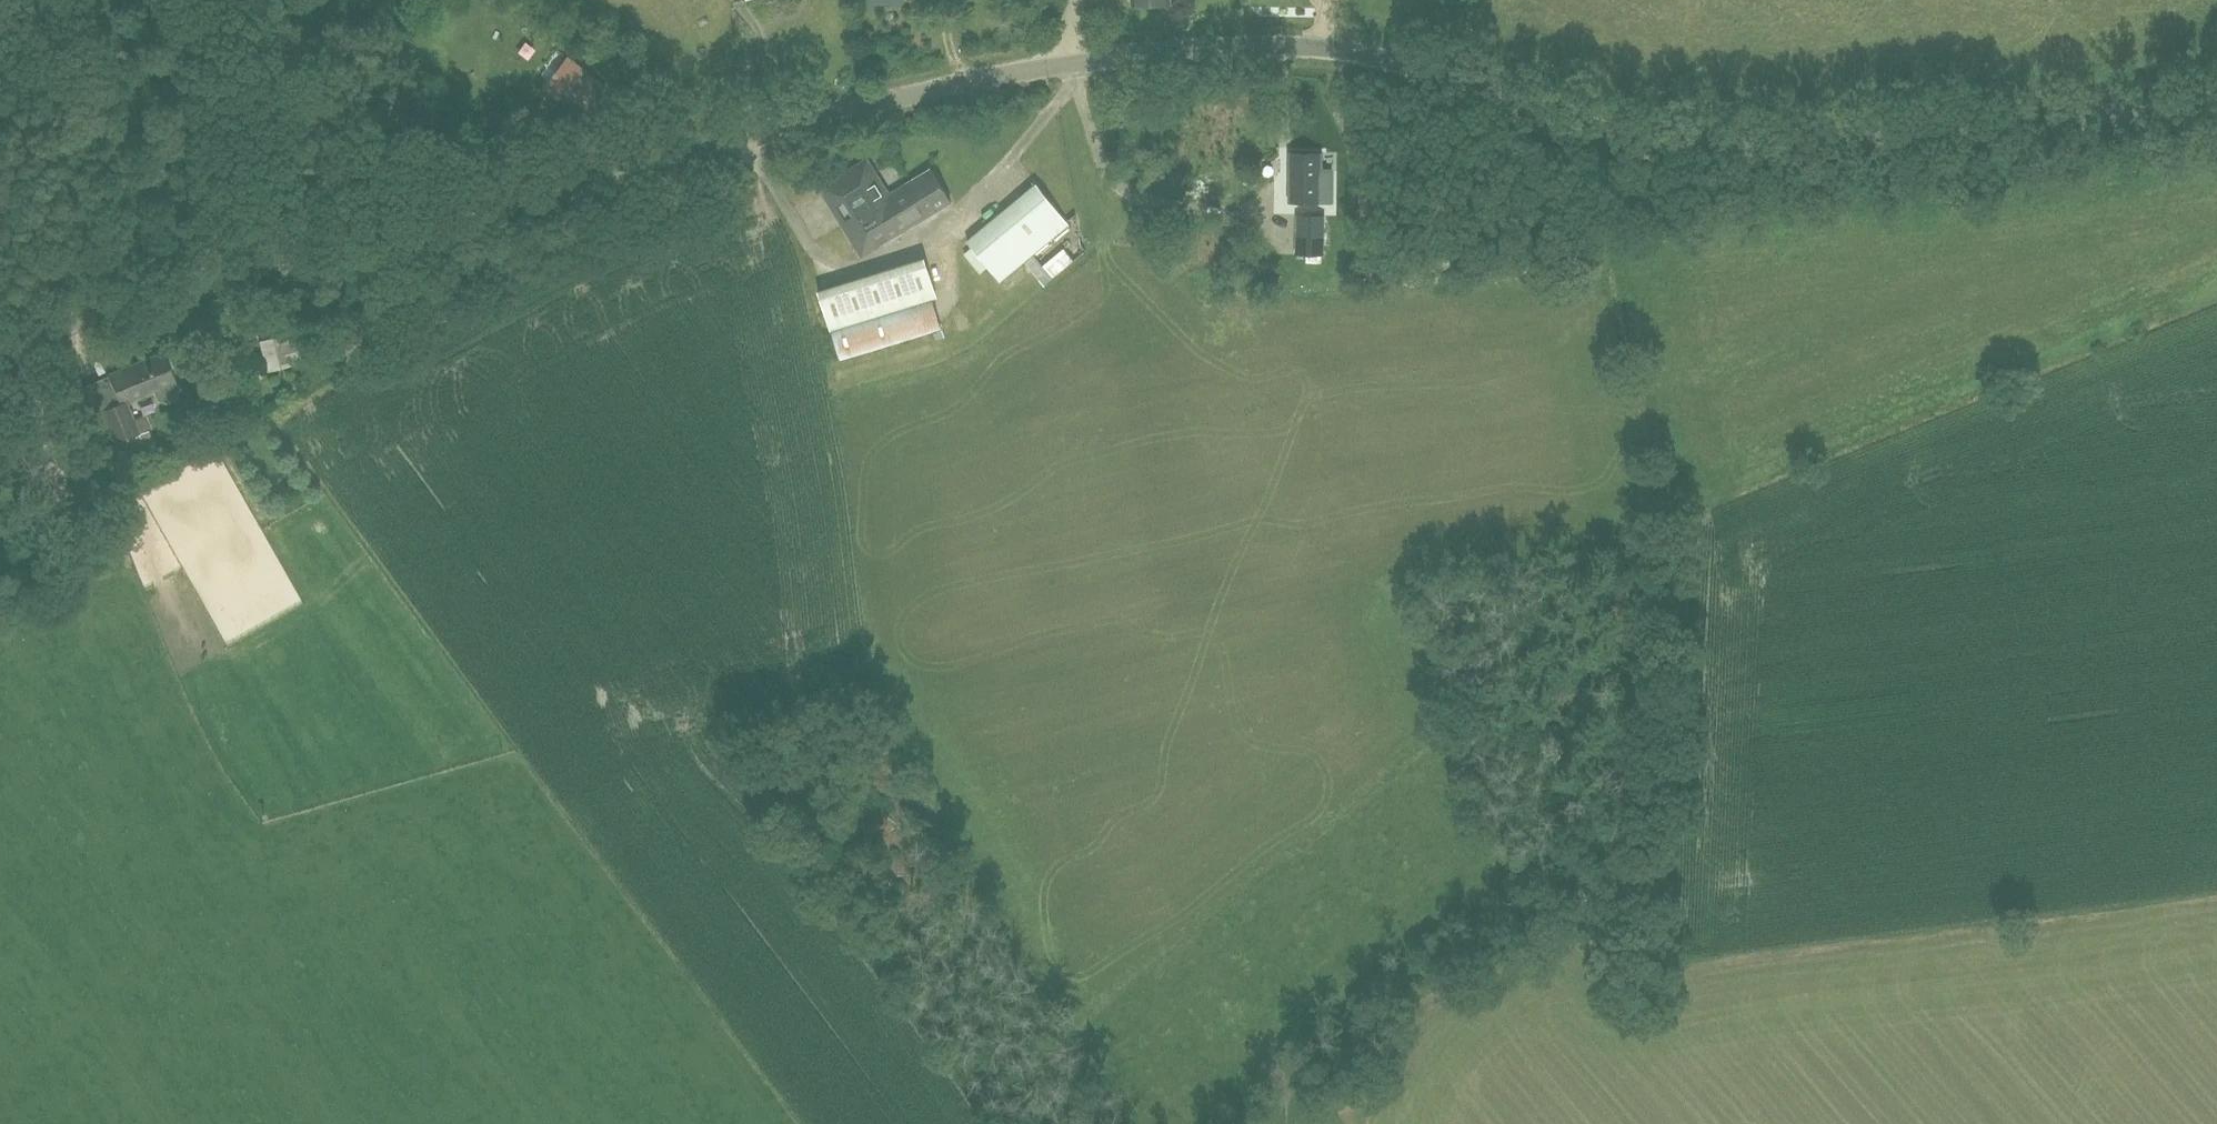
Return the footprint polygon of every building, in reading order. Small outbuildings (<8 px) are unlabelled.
[(580,116),(604,86),(568,58),(544,87),(580,116)] [(1116,122),(1124,120),(1123,113),(1114,114),(1116,122)] [(1291,201),(1320,200),(1320,154),(1291,154),(1291,201)] [(890,193),(867,157),(820,186),(863,255),(951,200),(931,168),(890,193)] [(1000,280),(1068,223),(1035,184),(967,241),(973,248),(965,255),(980,273),(988,266),(1000,280)] [(1323,256),(1325,214),(1297,213),(1295,254),(1323,256)] [(828,321),(934,288),(925,258),(819,291),(828,321)] [(840,360),(942,328),(932,296),(831,327),(840,360)] [(282,358),(279,345),(293,342),(291,334),(265,339),(271,371),(296,366),(294,356),(282,358)] [(174,382),(160,350),(109,372),(120,398),(127,395),(129,400),(153,390),(157,400),(166,403),(175,399),(180,390),(176,381),(174,382)] [(156,447),(149,430),(151,429),(145,413),(134,417),(127,400),(101,410),(90,415),(104,447),(115,442),(122,461),(156,447)]
